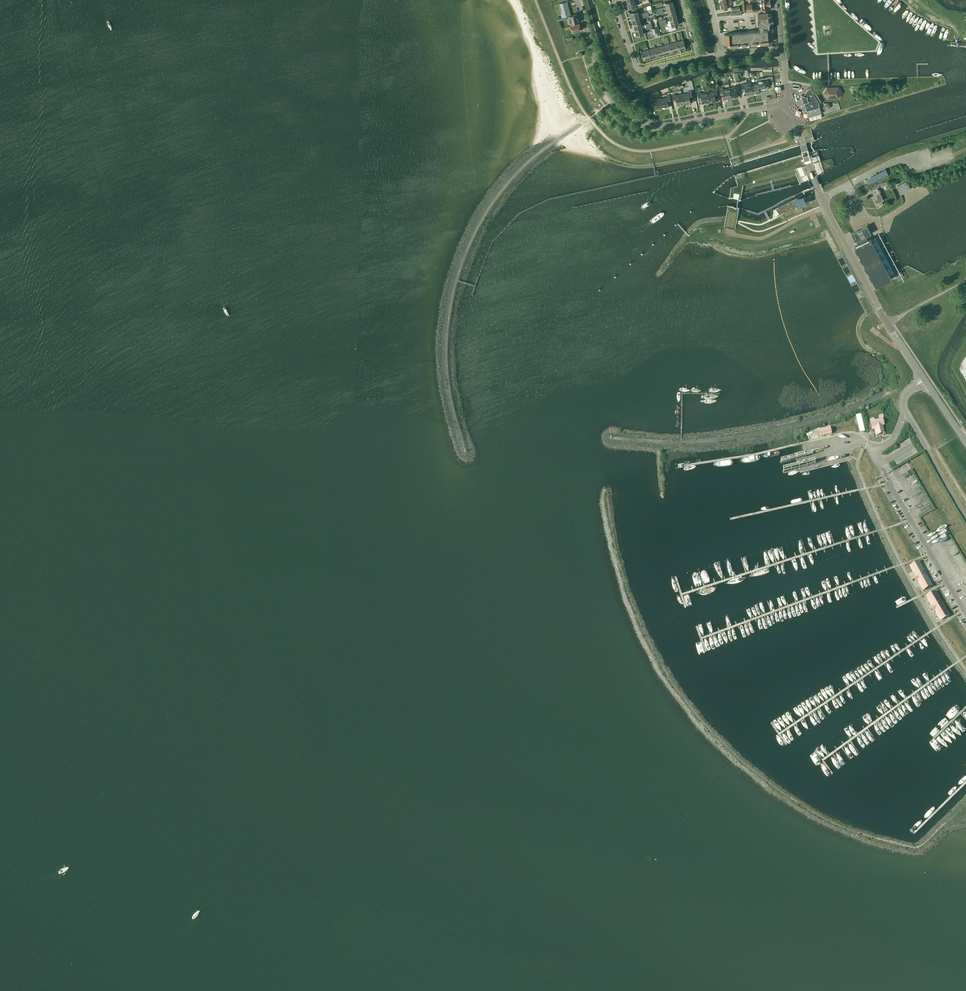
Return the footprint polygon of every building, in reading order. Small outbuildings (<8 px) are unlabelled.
[(562,17),(570,15),(566,1),(560,3),(562,13),(561,13),(562,17)] [(666,6),(662,7),(663,10),(667,9),(674,7),(672,1),(665,3),(666,6)] [(731,1),(720,4),(721,10),(728,8),(727,4),(729,4),(729,5),(732,4),(731,1)] [(669,18),(665,19),(666,21),(668,20),(668,21),(677,18),(675,12),(668,14),(669,18)] [(768,16),(768,12),(758,13),(758,21),(758,29),(759,29),(759,31),(756,31),(756,30),(748,31),(748,32),(741,32),(733,32),(733,33),(724,34),(723,34),(724,41),(726,41),(726,43),(725,43),(725,44),(730,43),(730,47),(734,47),(734,48),(735,48),(735,47),(739,46),(739,45),(741,44),(742,47),(742,46),(746,45),(746,44),(749,44),(749,46),(750,46),(749,44),(752,43),(752,45),(757,44),(757,46),(757,43),(760,43),(760,44),(764,44),(764,45),(765,45),(764,44),(769,43),(768,40),(773,40),(773,39),(772,39),(771,32),(773,31),(772,28),(774,28),(774,27),(773,27),(772,23),(771,23),(770,20),(773,20),(772,20),(771,16),(768,16)] [(570,24),(579,22),(577,14),(565,17),(566,19),(568,18),(570,24)] [(677,18),(668,21),(668,22),(670,22),(671,25),(667,26),(669,30),(676,28),(675,25),(679,24),(677,18)] [(572,32),(581,30),(579,23),(570,26),(565,27),(566,30),(571,28),(572,32)] [(646,29),(646,27),(635,30),(636,36),(643,34),(642,30),(646,29)] [(676,42),(678,50),(685,49),(683,40),(676,42)] [(676,42),(669,44),(671,52),(678,50),(676,42)] [(669,44),(662,46),(664,54),(671,52),(669,44)] [(662,46),(655,48),(657,56),(664,54),(662,46)] [(655,48),(648,49),(650,58),(657,56),(655,48)] [(643,60),(650,58),(648,49),(641,51),(643,60)] [(766,88),(765,87),(769,86),(767,80),(764,81),(763,77),(757,79),(757,82),(751,83),(751,84),(753,94),(760,92),(759,89),(766,88)] [(746,95),(753,94),(751,84),(751,83),(751,80),(744,82),(744,83),(741,83),(742,91),(745,90),(746,96),(747,96),(746,95)] [(729,88),(731,98),(738,97),(737,92),(740,91),(738,84),(735,85),(735,87),(729,88)] [(725,99),(731,98),(729,88),(723,89),(722,87),(719,88),(720,95),(723,94),(724,100),(725,100),(725,99)] [(827,87),(826,87),(824,93),(827,98),(827,97),(835,97),(835,98),(838,98),(841,92),(838,87),(835,87),(835,88),(827,88),(827,87)] [(707,92),(709,102),(716,101),(715,96),(718,96),(716,88),(713,89),(713,91),(707,92)] [(819,104),(810,88),(809,88),(808,89),(807,90),(806,91),(805,92),(805,93),(804,94),(804,96),(801,95),(802,100),(803,103),(804,103),(805,105),(806,111),(807,111),(819,107),(818,104),(819,104)] [(682,94),(684,104),(690,103),(689,98),(692,97),(691,90),(688,91),(688,93),(682,94)] [(703,104),(709,102),(707,92),(701,93),(700,91),(697,92),(699,99),(701,99),(702,104),(703,104)] [(677,105),(684,104),(682,94),(675,95),(675,93),(672,94),(673,101),(676,101),(677,106),(677,105)] [(660,98),(662,108),(668,107),(668,102),(670,102),(669,94),(666,95),(666,97),(660,98)] [(655,110),(662,108),(660,98),(653,99),(653,98),(650,98),(651,105),(654,105),(655,110),(656,110),(655,110)] [(910,188),(907,183),(906,181),(897,186),(898,188),(901,193),(910,188)] [(873,195),(871,196),(875,204),(878,203),(880,206),(883,204),(881,201),(884,200),(883,199),(879,192),(881,192),(879,189),(878,190),(877,187),(871,190),(873,195)] [(804,200),(803,195),(794,198),(797,206),(806,203),(805,201),(805,200),(804,200)] [(775,209),(779,215),(781,214),(780,213),(780,212),(781,211),(781,210),(781,209),(782,209),(783,208),(784,207),(785,208),(786,208),(787,207),(788,206),(789,205),(790,205),(790,204),(791,204),(792,203),(793,203),(794,203),(795,203),(796,204),(797,204),(797,205),(798,206),(798,207),(799,207),(801,206),(798,198),(775,209)] [(797,204),(796,204),(795,203),(794,203),(793,203),(792,203),(791,204),(790,204),(790,205),(789,205),(788,206),(787,207),(786,208),(785,208),(784,207),(783,208),(782,209),(781,209),(781,210),(781,211),(780,212),(780,213),(781,214),(779,215),(777,215),(777,216),(784,213),(786,216),(802,209),(803,212),(803,211),(802,209),(802,208),(801,206),(799,207),(798,207),(798,206),(797,205),(797,204)] [(822,221),(814,222),(814,219),(818,218),(818,216),(812,217),(814,225),(807,226),(808,231),(823,228),(822,221)] [(869,239),(867,239),(866,236),(871,233),(867,225),(851,234),(855,242),(856,241),(857,245),(855,246),(855,245),(854,246),(876,287),(876,286),(890,278),(890,279),(891,279),(869,237),(868,238),(869,239)] [(865,431),(861,414),(856,415),(860,432),(865,431)] [(884,425),(882,419),(871,422),(872,428),(876,427),(877,433),(883,431),(882,425),(884,425)] [(818,430),(820,436),(831,433),(830,428),(818,430)] [(906,462),(897,466),(899,469),(894,471),(895,474),(909,469),(906,462)] [(921,566),(919,561),(910,566),(915,575),(913,576),(916,582),(918,581),(923,590),(932,585),(929,580),(929,581),(926,576),(927,576),(926,574),(925,575),(924,573),(925,572),(924,571),(923,571),(921,566)] [(940,601),(939,599),(938,596),(935,591),(926,596),(932,606),(930,607),(933,612),(935,611),(940,620),(949,615),(946,610),(944,607),(943,606),(944,606),(943,604),(941,605),(940,603),(942,602),(941,600),(940,601)]
